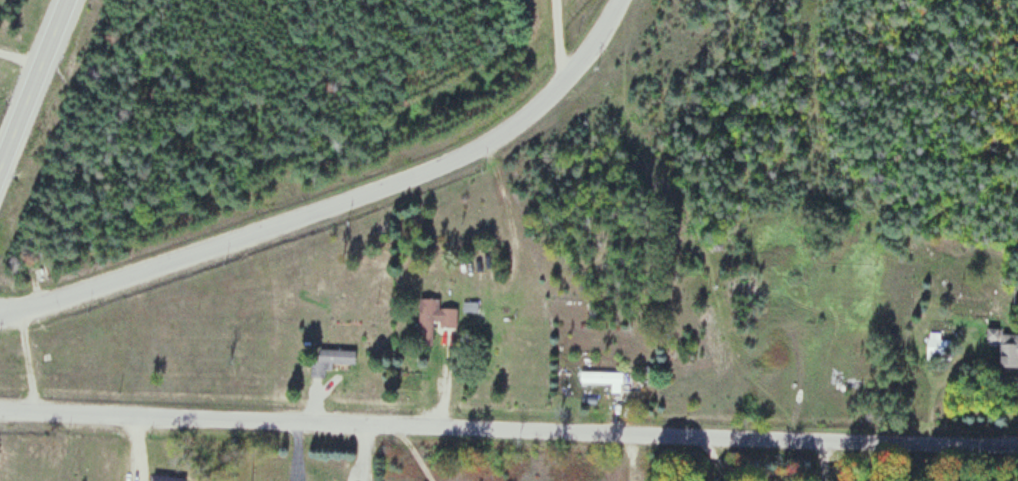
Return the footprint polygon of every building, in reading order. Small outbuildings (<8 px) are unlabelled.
[(456,328),(456,309),(439,309),(439,299),(417,299),(416,345),(433,345),(434,327),(456,328)] [(939,334),(927,334),(927,360),(949,360),(949,341),(939,341),(939,334)] [(1000,334),(999,367),(1017,367),(1017,335),(1000,334)] [(324,378),(325,365),(354,365),(355,350),(317,349),(317,359),(311,358),(310,378),(324,378)] [(579,385),(610,385),(610,394),(625,394),(625,373),(579,373),(579,385)]
